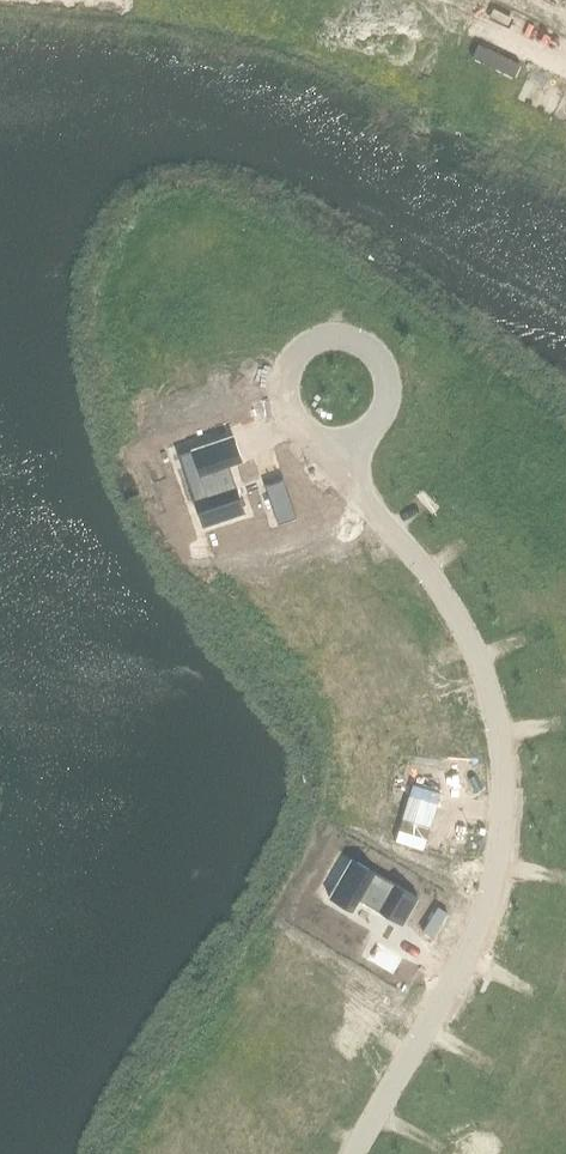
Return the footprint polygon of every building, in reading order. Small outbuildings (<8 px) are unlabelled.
[(234,435),(192,450),(208,496),(196,500),(205,526),(247,512),(231,465),(243,461),(234,435)] [(283,482),(265,488),(278,526),(296,519),(283,482)] [(352,859),(329,897),(352,911),(353,910),(359,899),(403,924),(418,897),(352,859)] [(402,958),(378,944),(368,960),(393,974),(402,958)]
